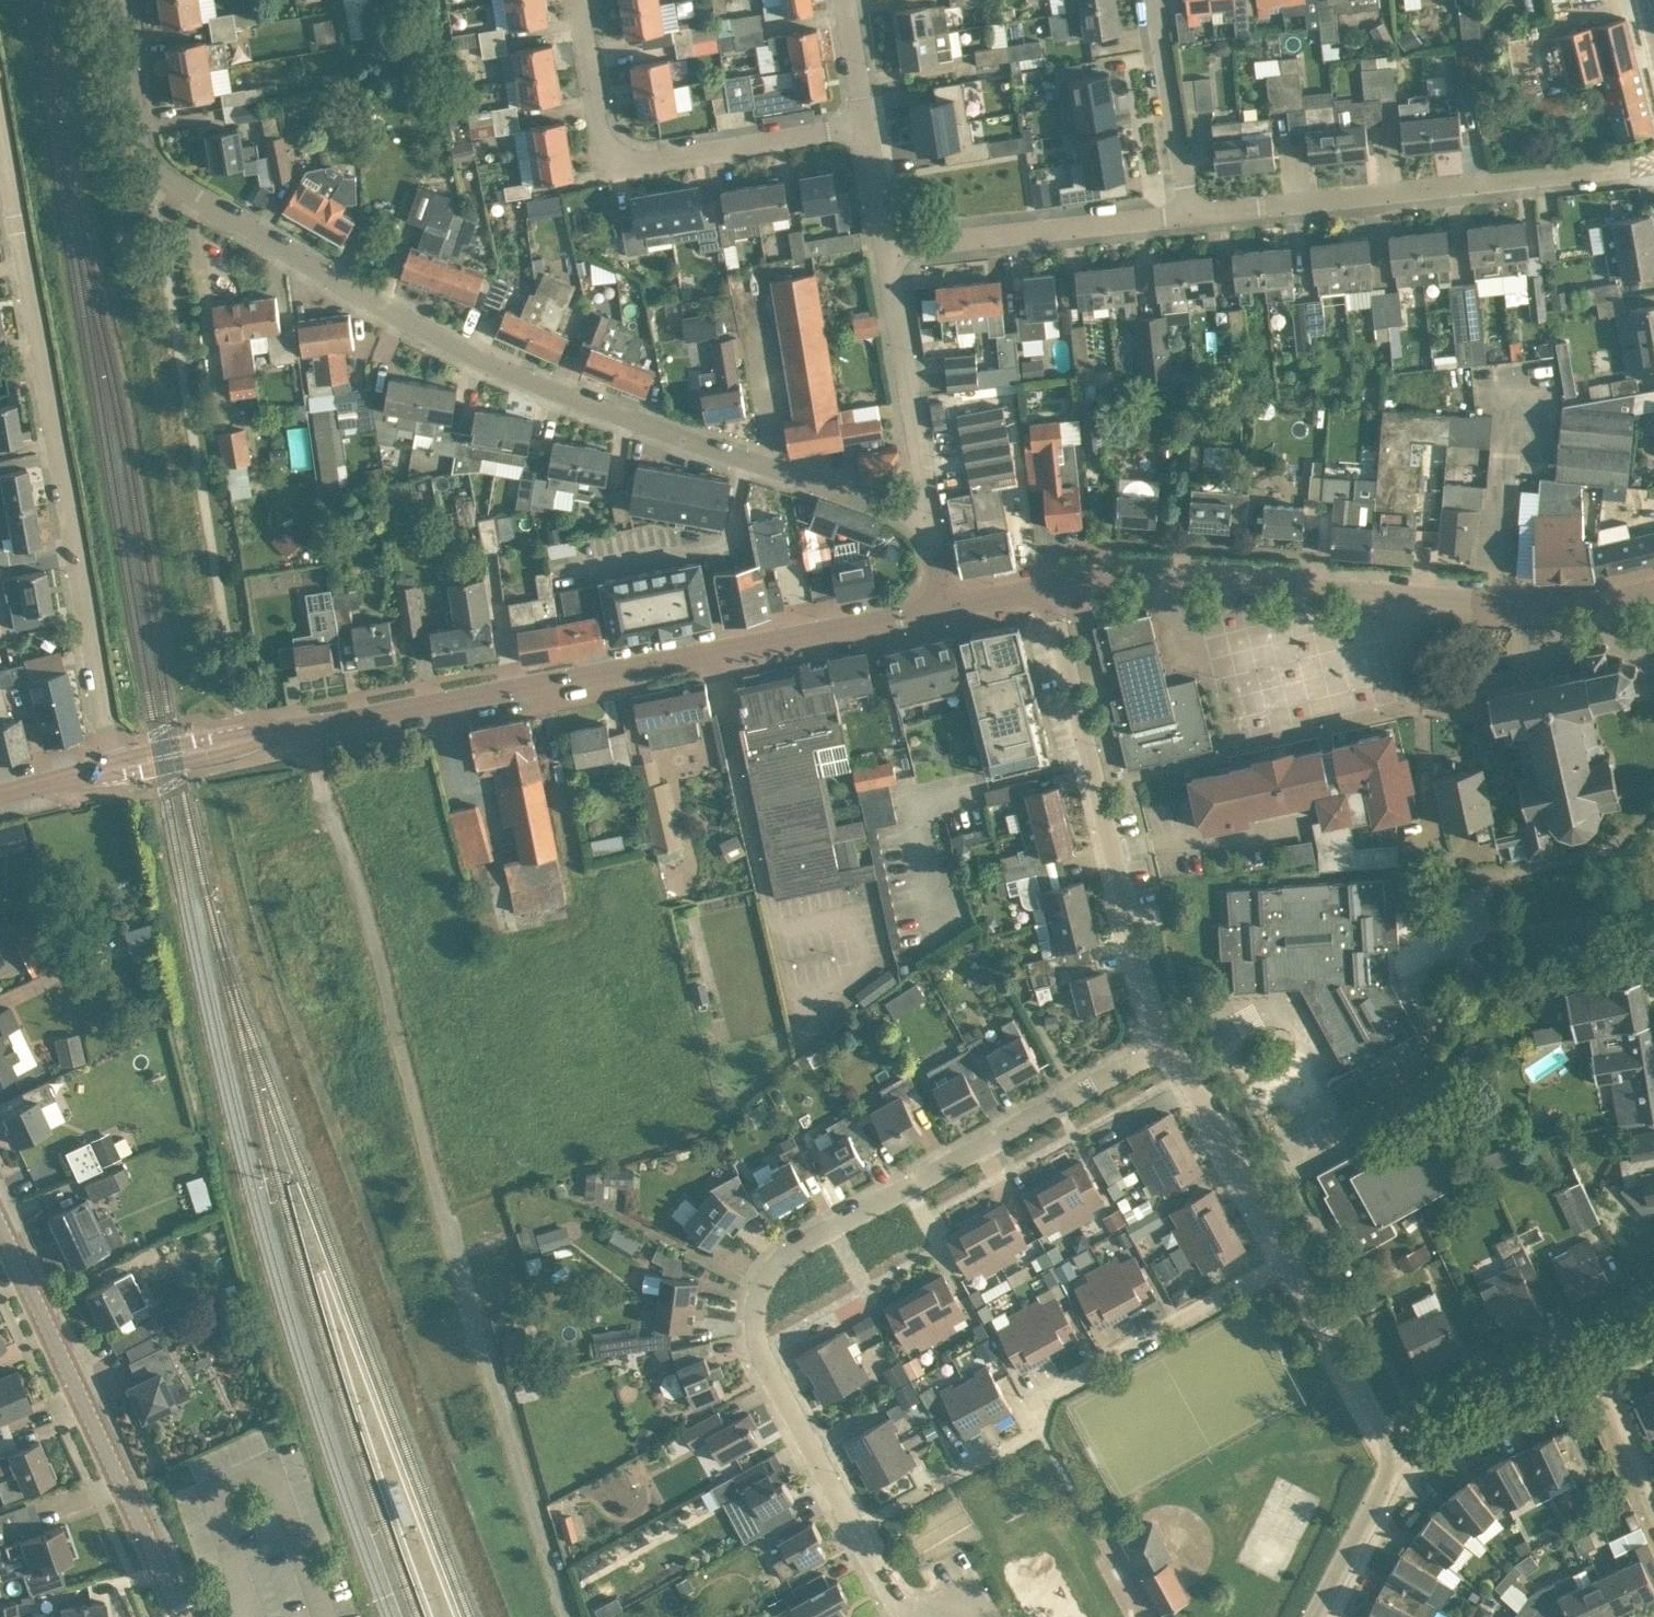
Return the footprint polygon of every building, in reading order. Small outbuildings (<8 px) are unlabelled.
[(204,20),(200,0),(161,0),(165,25),(165,26),(204,20)] [(370,0),(343,0),(347,35),(373,32),(370,0)] [(528,24),(550,21),(547,0),(508,0),(512,27),(528,24)] [(624,9),(661,2),(660,0),(622,0),(624,9)] [(784,2),(765,5),(767,16),(786,13),(786,15),(794,14),(815,10),(814,0),(783,0),(784,2)] [(1068,10),(1117,2),(1116,0),(1066,0),(1068,10)] [(1212,0),(1188,0),(1190,23),(1200,22),(1199,10),(1213,9),(1212,0)] [(1213,9),(1226,7),(1227,18),(1238,17),(1236,0),(1212,0),(1213,9)] [(1282,0),(1258,0),(1260,15),(1270,14),(1269,3),(1282,1),(1282,0)] [(1282,1),(1283,13),(1296,12),(1306,11),(1307,27),(1321,26),(1319,7),(1318,0),(1282,0),(1282,1)] [(661,2),(624,9),(628,35),(665,29),(661,2)] [(900,37),(950,29),(945,2),(930,5),(930,4),(896,10),(900,37)] [(1117,2),(1068,10),(1072,37),(1087,34),(1087,35),(1121,29),(1117,2)] [(1319,7),(1321,26),(1322,41),(1339,39),(1335,5),(1319,7)] [(1014,8),(1003,10),(1005,19),(1015,17),(1014,8)] [(1487,9),(1478,10),(1482,45),(1473,46),(1475,83),(1493,82),(1487,9)] [(1477,10),(1460,12),(1462,44),(1472,43),(1473,46),(1482,45),(1478,10),(1477,10)] [(235,11),(210,15),(212,28),(237,24),(235,11)] [(760,12),(733,17),(735,32),(763,27),(760,12)] [(314,20),(318,43),(338,39),(334,17),(314,20)] [(1569,85),(1604,76),(1639,67),(1626,17),(1557,34),(1569,85)] [(1371,27),(1381,47),(1395,40),(1385,20),(1371,27)] [(1011,59),(1009,44),(1005,21),(991,23),(994,47),(975,49),(977,64),(1011,59)] [(239,38),(237,24),(212,28),(214,38),(168,46),(169,47),(173,73),(230,64),(226,40),(239,38)] [(673,29),(675,42),(694,39),(691,25),(673,29)] [(1500,30),(1501,40),(1526,36),(1525,26),(1500,30)] [(482,43),(506,39),(504,27),(480,31),(481,34),(482,43)] [(766,42),(763,27),(735,32),(718,35),(721,50),(766,42)] [(772,48),(773,48),(777,68),(794,65),(823,60),(817,27),(789,32),(790,33),(770,36),(772,48)] [(1180,39),(1196,38),(1195,27),(1179,29),(1180,39)] [(900,37),(905,65),(940,59),(954,56),(950,29),(900,37)] [(1409,51),(1419,43),(1409,29),(1398,37),(1409,51)] [(485,57),(500,54),(508,53),(508,51),(506,39),(482,43),(485,57)] [(694,39),(675,42),(678,57),(696,53),(694,39)] [(1041,39),(1009,44),(1011,59),(1044,54),(1041,39)] [(1515,81),(1508,42),(1498,44),(1505,83),(1515,81)] [(532,46),(516,49),(520,77),(558,70),(554,43),(532,46)] [(1475,83),(1473,46),(1472,43),(1462,44),(1454,45),(1458,92),(1476,91),(1475,83)] [(1396,65),(1395,54),(1377,56),(1382,100),(1396,98),(1393,65),(1396,65)] [(1382,100),(1377,56),(1360,58),(1365,102),(1382,100)] [(633,64),(637,90),(674,84),(670,58),(633,64)] [(750,72),(726,76),(731,109),(754,105),(755,113),(805,105),(803,97),(828,93),(823,60),(794,65),(797,81),(797,84),(768,89),(753,92),(750,72)] [(212,68),(230,64),(173,73),(178,100),(177,100),(177,101),(216,95),(212,68)] [(369,83),(366,64),(352,67),(356,86),(369,83)] [(444,68),(449,92),(463,90),(458,66),(444,68)] [(1653,131),(1653,130),(1639,67),(1604,76),(1620,140),(1653,131)] [(558,70),(520,77),(525,105),(541,102),(563,98),(558,70)] [(1014,72),(1015,74),(1016,83),(1025,81),(1023,72),(1023,71),(1021,71),(1014,72)] [(1071,78),(1075,102),(1114,96),(1110,71),(1071,78)] [(1283,73),(1288,109),(1303,107),(1299,71),(1283,73)] [(1270,111),(1288,109),(1283,73),(1266,75),(1270,111)] [(726,76),(705,79),(708,97),(714,96),(716,112),(731,109),(726,76)] [(1211,76),(1196,78),(1199,110),(1214,108),(1211,76)] [(344,83),(326,87),(311,90),(314,107),(348,100),(344,83)] [(679,111),(674,84),(637,90),(642,117),(679,111)] [(265,85),(222,92),(225,105),(267,98),(265,85)] [(1532,100),(1533,106),(1487,121),(1493,140),(1575,114),(1567,89),(1532,100)] [(1445,91),(1428,93),(1434,147),(1463,144),(1457,95),(1446,96),(1445,91)] [(1434,147),(1428,93),(1408,95),(1409,100),(1400,101),(1402,118),(1401,118),(1405,150),(1434,147)] [(295,106),(307,103),(306,95),(293,97),(295,106)] [(954,96),(911,103),(915,127),(969,118),(958,119),(954,96)] [(1114,96),(1075,102),(1078,126),(1117,120),(1114,96)] [(444,104),(448,122),(468,118),(464,100),(444,104)] [(1338,125),(1336,125),(1334,102),(1304,105),(1311,161),(1342,157),(1338,125)] [(235,120),(258,117),(256,103),(234,106),(235,120)] [(519,117),(517,104),(510,105),(480,110),(468,112),(470,125),(495,121),(519,117)] [(1342,157),(1370,154),(1369,152),(1364,105),(1353,106),(1355,123),(1338,125),(1342,157)] [(224,107),(204,109),(205,119),(225,117),(224,107)] [(280,114),(263,116),(275,181),(291,178),(280,114)] [(1241,119),(1247,168),(1276,164),(1271,116),(1241,119)] [(519,117),(495,121),(497,133),(514,130),(519,156),(571,148),(566,120),(528,126),(521,127),(519,117)] [(969,118),(915,127),(919,152),(945,147),(947,162),(975,157),(969,118)] [(1247,168),(1241,119),(1212,122),(1217,171),(1247,168)] [(1023,128),(1025,139),(1033,138),(1031,127),(1023,128)] [(241,128),(231,130),(209,133),(215,169),(245,164),(245,159),(260,157),(258,142),(244,145),(241,128)] [(1080,135),(1084,159),(1123,153),(1119,129),(1080,135)] [(458,159),(476,152),(471,137),(453,143),(458,159)] [(1005,153),(1002,137),(989,139),(992,155),(1005,153)] [(1035,149),(1033,138),(1025,139),(1026,150),(1035,149)] [(575,176),(571,148),(519,156),(523,182),(505,184),(507,198),(533,194),(531,183),(575,176)] [(1105,181),(1127,177),(1123,153),(1084,159),(1071,161),(1074,183),(1060,185),(1063,202),(1107,195),(1105,181)] [(315,225),(345,171),(332,164),(308,168),(296,189),(285,208),(315,225)] [(339,210),(344,202),(357,201),(357,174),(346,175),(346,171),(345,171),(315,225),(343,242),(356,219),(339,210)] [(836,207),(839,229),(850,227),(850,224),(851,224),(852,223),(853,222),(853,221),(848,190),(837,192),(833,171),(802,176),(806,198),(808,211),(836,207)] [(754,184),(762,232),(775,230),(773,216),(790,213),(788,201),(785,179),(754,184)] [(263,183),(254,198),(266,206),(275,190),(263,183)] [(698,184),(666,190),(673,227),(697,223),(701,249),(718,247),(720,260),(727,258),(725,244),(717,199),(701,202),(698,184)] [(717,199),(725,244),(736,242),(735,237),(762,232),(754,184),(724,189),(725,201),(718,202),(717,199)] [(673,227),(666,190),(633,195),(636,212),(621,215),(627,253),(650,249),(647,231),(673,227)] [(1051,192),(1035,194),(1037,204),(1052,201),(1051,192)] [(806,198),(806,196),(798,197),(800,212),(808,211),(806,198)] [(530,218),(544,216),(541,197),(527,199),(530,218)] [(496,203),(496,212),(520,210),(519,201),(496,203)] [(413,244),(409,255),(402,276),(439,289),(467,215),(433,203),(425,224),(446,232),(439,253),(413,244)] [(1619,246),(1653,241),(1653,233),(1651,214),(1602,222),(1604,235),(1617,233),(1619,246)] [(487,270),(463,262),(478,220),(467,215),(439,289),(475,302),(487,270)] [(1497,223),(1503,273),(1529,270),(1528,254),(1529,254),(1525,220),(1497,223)] [(1552,220),(1537,221),(1541,260),(1556,259),(1552,220)] [(1497,223),(1469,226),(1473,260),(1475,260),(1476,276),(1503,273),(1497,223)] [(1419,231),(1424,281),(1451,279),(1449,263),(1451,263),(1447,228),(1419,231)] [(794,258),(806,255),(804,239),(802,229),(791,231),(794,258)] [(825,236),(804,239),(806,255),(827,251),(863,245),(861,230),(825,236)] [(1419,231),(1391,234),(1395,269),(1396,269),(1398,284),(1424,281),(1419,231)] [(1368,237),(1341,240),(1346,290),(1362,289),(1373,287),(1371,272),(1372,272),(1368,237)] [(1346,290),(1341,240),(1313,243),(1317,277),(1319,277),(1321,293),(1331,292),(1346,290)] [(1606,249),(1611,277),(1653,269),(1653,241),(1619,246),(1606,249)] [(1290,246),(1262,249),(1268,299),(1294,296),(1292,280),(1294,279),(1290,246)] [(1250,286),(1265,284),(1267,299),(1268,299),(1262,249),(1234,252),(1238,286),(1240,285),(1242,302),(1252,300),(1250,286)] [(1212,254),(1184,257),(1188,292),(1204,290),(1206,306),(1217,304),(1215,289),(1216,289),(1212,254)] [(543,279),(537,292),(549,298),(528,346),(558,359),(569,334),(556,328),(566,305),(567,306),(576,284),(546,271),(545,256),(533,258),(535,276),(543,279)] [(1174,309),(1174,310),(1190,308),(1188,292),(1184,257),(1156,260),(1160,295),(1161,295),(1163,310),(1174,309)] [(1134,263),(1106,266),(1110,300),(1126,298),(1128,314),(1138,312),(1136,297),(1138,297),(1134,263)] [(592,277),(591,264),(580,265),(582,278),(592,277)] [(1106,266),(1078,269),(1082,303),(1083,303),(1084,318),(1095,317),(1093,302),(1110,300),(1106,266)] [(845,445),(844,440),(839,408),(816,272),(773,279),(795,417),(785,419),(791,454),(845,445)] [(1024,275),(1026,294),(1014,295),(1019,338),(1046,336),(1044,315),(1057,313),(1056,309),(1057,308),(1054,276),(1053,277),(1052,272),(1024,275)] [(1546,314),(1542,274),(1527,275),(1531,316),(1546,314)] [(482,306),(499,313),(512,282),(495,275),(482,306)] [(968,281),(973,328),(989,326),(990,334),(1006,332),(1003,309),(1004,308),(1003,299),(1001,278),(968,281)] [(1590,301),(1623,295),(1620,280),(1587,286),(1590,301)] [(973,328),(968,281),(938,284),(944,339),(960,337),(960,345),(975,343),(973,328)] [(1484,338),(1479,294),(1478,281),(1463,283),(1470,339),(1472,339),(1484,338)] [(1463,283),(1449,284),(1456,354),(1432,357),(1433,368),(1475,364),(1472,339),(1470,339),(1463,283)] [(1399,290),(1385,291),(1390,338),(1393,372),(1403,371),(1399,323),(1404,323),(1401,289),(1399,290)] [(1552,291),(1554,308),(1571,306),(1569,289),(1552,291)] [(532,290),(522,314),(507,308),(497,332),(528,346),(549,298),(537,292),(532,290)] [(1376,339),(1390,338),(1385,291),(1371,292),(1374,326),(1375,326),(1376,339)] [(248,335),(252,335),(254,351),(271,348),(273,363),(301,359),(296,327),(282,329),(277,295),(243,300),(248,335)] [(1623,295),(1590,301),(1590,303),(1597,302),(1599,316),(1626,311),(1623,295)] [(1321,298),(1307,300),(1311,332),(1326,331),(1323,298),(1321,298)] [(214,305),(219,339),(222,357),(240,354),(242,373),(230,375),(233,396),(260,393),(254,351),(252,335),(248,335),(243,300),(214,305)] [(1292,301),(1295,334),(1311,332),(1307,300),(1292,301)] [(1632,307),(1637,342),(1653,339),(1653,304),(1632,307)] [(600,343),(599,347),(593,344),(592,349),(584,369),(616,382),(633,334),(621,329),(624,319),(612,314),(595,307),(583,337),(600,343)] [(1248,340),(1244,307),(1229,309),(1232,341),(1248,340)] [(350,312),(325,315),(340,409),(360,406),(362,419),(375,417),(374,404),(371,386),(351,389),(345,348),(355,347),(350,312)] [(716,312),(683,316),(686,339),(719,335),(716,312)] [(855,317),(858,337),(880,333),(876,313),(855,317)] [(308,370),(324,483),(322,483),(324,499),(350,495),(340,409),(325,315),(300,319),(305,354),(323,351),(324,356),(317,357),(318,368),(308,370)] [(1169,382),(1168,373),(1172,373),(1165,315),(1164,315),(1151,317),(1159,384),(1169,382)] [(1159,384),(1151,317),(1136,318),(1143,376),(1149,376),(1150,385),(1159,384)] [(1085,324),(1071,326),(1078,384),(1097,381),(1094,354),(1089,355),(1085,324)] [(633,334),(616,382),(646,394),(656,368),(637,361),(645,339),(633,334)] [(746,414),(742,393),(740,381),(739,381),(732,337),(713,340),(720,384),(703,387),(708,421),(746,414)] [(1567,339),(1556,341),(1561,368),(1572,366),(1567,339)] [(1637,342),(1643,377),(1653,375),(1653,339),(1637,342)] [(1539,342),(1540,356),(1554,354),(1552,341),(1539,342)] [(981,386),(979,367),(977,351),(946,354),(949,390),(981,386)] [(1026,379),(1035,378),(1033,359),(1023,360),(1026,379)] [(1021,381),(1019,363),(1001,365),(979,367),(981,386),(1021,381)] [(1577,392),(1572,366),(1561,368),(1566,394),(1577,392)] [(1588,384),(1591,398),(1640,390),(1637,375),(1616,379),(1588,384)] [(398,425),(416,428),(424,382),(392,376),(387,406),(374,404),(375,417),(379,441),(395,444),(398,425)] [(431,449),(456,454),(458,454),(461,430),(448,428),(450,420),(452,420),(458,387),(424,382),(416,428),(416,432),(434,435),(431,449)] [(1020,382),(1009,383),(1011,394),(1022,393),(1020,382)] [(1011,394),(1009,383),(998,384),(999,396),(1011,394)] [(988,397),(999,396),(998,384),(986,386),(988,397)] [(975,387),(976,398),(988,397),(986,386),(975,387)] [(976,398),(975,387),(963,388),(965,400),(976,398)] [(1553,479),(1569,481),(1628,486),(1635,411),(1653,408),(1653,388),(1640,390),(1591,398),(1564,403),(1554,477),(1553,479)] [(1101,396),(1079,398),(1083,446),(1106,444),(1101,396)] [(22,441),(15,402),(0,405),(0,445),(22,441)] [(308,410),(307,402),(294,404),(297,418),(309,416),(308,410)] [(955,536),(957,545),(962,573),(1016,562),(1009,526),(1001,486),(1017,474),(1003,404),(977,409),(971,410),(958,414),(973,490),(948,495),(956,536),(955,536)] [(857,420),(854,406),(839,408),(844,440),(861,437),(863,449),(860,450),(865,481),(903,475),(898,444),(886,446),(881,416),(857,420)] [(1416,525),(1421,463),(1411,462),(1413,439),(1448,442),(1449,442),(1452,413),(1385,408),(1377,499),(1375,522),(1416,525)] [(456,454),(454,470),(469,467),(470,470),(482,469),(485,456),(498,458),(506,414),(478,409),(474,433),(461,430),(458,454),(456,454)] [(1493,414),(1478,412),(1475,445),(1490,446),(1493,414)] [(516,510),(531,507),(536,476),(541,451),(528,448),(533,418),(506,414),(498,458),(524,462),(516,510)] [(1082,501),(1076,440),(1064,441),(1062,419),(1033,422),(1035,446),(1026,446),(1029,474),(1043,472),(1049,524),(1052,523),(1052,527),(1084,523),(1082,501)] [(287,427),(290,470),(310,469),(307,426),(287,427)] [(246,429),(221,434),(226,467),(229,466),(234,497),(253,494),(248,463),(252,463),(246,429)] [(558,486),(577,489),(584,444),(556,440),(550,478),(536,476),(531,507),(544,510),(545,503),(556,504),(558,486)] [(1198,467),(1200,443),(1181,441),(1180,466),(1182,466),(1194,467),(1198,467)] [(611,449),(584,444),(577,489),(576,496),(592,498),(593,492),(603,493),(605,482),(606,482),(611,449)] [(286,447),(272,449),(274,461),(288,460),(286,447)] [(1213,454),(1212,468),(1231,470),(1231,456),(1213,454)] [(1313,459),(1312,473),(1325,474),(1326,460),(1313,459)] [(635,489),(628,487),(631,508),(724,523),(732,478),(640,463),(635,489)] [(385,480),(383,466),(366,468),(368,482),(385,480)] [(0,471),(0,472),(7,509),(33,505),(26,467),(0,471)] [(1642,483),(1642,477),(1637,471),(1630,471),(1630,483),(1642,483)] [(1120,475),(1118,498),(1116,520),(1157,523),(1159,494),(1147,493),(1148,477),(1120,475)] [(1331,553),(1372,556),(1375,522),(1377,499),(1357,496),(1358,477),(1325,475),(1323,498),(1336,500),(1334,523),(1333,523),(1331,553)] [(1596,574),(1589,539),(1581,540),(1581,512),(1583,512),(1583,503),(1570,503),(1569,481),(1553,479),(1554,477),(1540,476),(1539,489),(1537,513),(1534,513),(1535,540),(1533,540),(1534,577),(1596,575),(1596,574)] [(1014,483),(1017,494),(1026,492),(1024,481),(1014,483)] [(1445,481),(1439,548),(1450,549),(1450,545),(1472,547),(1475,508),(1482,509),(1484,485),(1445,481)] [(632,518),(630,507),(631,508),(628,487),(626,487),(627,490),(611,493),(616,521),(632,518)] [(743,497),(748,519),(769,514),(764,492),(743,497)] [(820,495),(811,519),(812,519),(810,525),(834,534),(836,528),(861,537),(836,543),(836,561),(833,561),(840,597),(878,589),(871,554),(875,542),(883,518),(820,495)] [(1192,496),(1191,503),(1190,525),(1230,528),(1232,506),(1232,500),(1192,496)] [(478,522),(473,497),(456,501),(462,526),(478,522)] [(1265,502),(1265,508),(1263,530),(1304,533),(1305,511),(1306,505),(1265,502)] [(11,536),(14,548),(40,543),(33,505),(7,509),(0,511),(0,538),(11,536)] [(512,512),(497,515),(502,539),(516,536),(512,512)] [(790,557),(781,514),(750,520),(758,561),(757,561),(757,562),(715,570),(716,574),(717,574),(726,619),(726,621),(727,622),(728,621),(769,613),(771,613),(771,612),(771,610),(770,608),(771,608),(771,607),(783,605),(784,605),(779,577),(764,580),(761,563),(790,557)] [(479,518),(485,553),(502,549),(496,515),(479,518)] [(1589,539),(1596,574),(1653,560),(1653,531),(1631,536),(1627,521),(1599,527),(1598,539),(1589,539)] [(1413,559),(1416,525),(1375,522),(1372,556),(1413,559)] [(287,555),(305,539),(291,523),(273,538),(287,555)] [(1020,524),(1021,536),(1030,535),(1029,523),(1020,524)] [(563,524),(544,528),(546,541),(566,537),(563,524)] [(1032,546),(1030,535),(1021,536),(1022,547),(1032,546)] [(575,539),(550,542),(551,553),(576,550),(575,539)] [(546,544),(535,545),(538,563),(549,562),(546,544)] [(0,549),(0,564),(10,562),(7,548),(0,549)] [(713,620),(701,560),(602,580),(614,640),(654,632),(654,634),(673,630),(672,628),(713,620)] [(18,574),(12,575),(10,562),(0,564),(0,579),(2,579),(6,602),(23,600),(25,612),(51,608),(44,569),(18,574)] [(398,586),(415,583),(414,574),(397,577),(398,586)] [(473,656),(497,652),(492,618),(491,618),(484,576),(465,579),(473,623),(466,624),(468,638),(470,637),(473,656)] [(465,579),(449,582),(456,625),(449,626),(454,659),(473,656),(470,637),(468,638),(466,624),(473,623),(465,579)] [(567,619),(559,620),(565,654),(565,652),(606,645),(604,634),(605,634),(595,583),(561,589),(567,619)] [(407,634),(425,631),(417,585),(399,588),(407,634)] [(309,606),(335,603),(333,587),(307,590),(309,606)] [(334,593),(336,605),(341,636),(355,634),(360,663),(397,658),(390,619),(353,624),(351,608),(361,606),(359,589),(334,593)] [(559,620),(554,593),(541,595),(509,601),(514,630),(519,629),(525,661),(565,654),(559,620)] [(313,632),(294,635),(300,673),(336,667),(332,641),(341,640),(341,636),(336,605),(309,609),(312,629),(313,632)] [(1168,684),(1167,679),(1150,612),(1152,611),(1152,610),(1106,621),(1106,623),(1094,626),(1104,668),(1118,664),(1125,694),(1111,698),(1129,768),(1214,747),(1196,676),(1168,684)] [(961,636),(996,773),(1053,759),(1019,624),(1008,627),(1007,625),(972,631),(973,633),(961,636)] [(966,689),(954,638),(953,634),(886,651),(899,706),(966,689)] [(1496,835),(1496,837),(1501,860),(1557,849),(1554,835),(1560,833),(1560,830),(1561,829),(1570,832),(1570,837),(1574,837),(1586,834),(1589,833),(1598,824),(1600,822),(1604,810),(1604,807),(1621,803),(1612,762),(1615,758),(1614,754),(1610,751),(1605,753),(1594,711),(1596,710),(1617,705),(1629,702),(1632,700),(1641,687),(1641,684),(1638,669),(1636,666),(1623,657),(1620,656),(1607,659),(1605,650),(1608,646),(1607,645),(1603,649),(1581,653),(1583,665),(1522,678),(1523,683),(1488,691),(1493,712),(1495,722),(1490,723),(1490,726),(1496,725),(1497,730),(1500,729),(1499,724),(1513,721),(1514,724),(1511,725),(1507,732),(1508,739),(1514,743),(1522,741),(1525,755),(1520,756),(1523,772),(1515,774),(1515,778),(1519,777),(1525,808),(1522,809),(1522,811),(1526,811),(1528,821),(1516,823),(1517,831),(1496,835)] [(81,734),(60,649),(23,659),(44,743),(81,734)] [(839,699),(855,769),(877,763),(866,712),(856,714),(851,690),(875,684),(872,671),(868,650),(829,657),(830,662),(837,699),(839,699)] [(780,896),(878,875),(875,861),(861,863),(851,821),(831,825),(821,775),(855,769),(839,699),(837,699),(830,662),(812,666),(811,661),(801,663),(800,661),(759,669),(760,672),(744,675),(746,684),(738,686),(746,724),(741,725),(745,747),(763,825),(780,896)] [(706,681),(635,695),(641,727),(648,726),(652,747),(701,737),(696,717),(711,714),(723,770),(729,768),(717,712),(712,713),(706,681)] [(1,685),(0,685),(0,759),(29,752),(20,716),(10,718),(1,685)] [(510,783),(497,785),(505,824),(516,822),(523,859),(507,862),(516,910),(567,901),(531,715),(500,721),(510,783)] [(510,783),(500,721),(472,727),(479,763),(480,763),(483,774),(495,772),(497,785),(510,783)] [(608,722),(573,729),(579,761),(604,756),(606,769),(632,764),(625,730),(610,733),(608,722)] [(1359,738),(1360,740),(1335,746),(1335,745),(1334,745),(1336,755),(1325,757),(1322,748),(1321,748),(1321,749),(1229,769),(1230,775),(1219,778),(1218,772),(1193,777),(1201,815),(1204,827),(1251,817),(1250,812),(1321,796),(1326,818),(1313,821),(1319,848),(1320,868),(1399,863),(1398,843),(1356,846),(1350,819),(1376,814),(1376,816),(1408,809),(1391,731),(1359,738)] [(636,763),(657,851),(686,845),(671,780),(662,782),(656,758),(654,759),(636,763)] [(877,763),(855,769),(859,786),(889,779),(897,777),(893,760),(878,764),(877,763)] [(1480,840),(1496,837),(1496,835),(1486,788),(1481,766),(1437,776),(1442,797),(1448,822),(1475,818),(1480,840)] [(859,787),(862,800),(892,794),(889,780),(859,787)] [(1023,828),(1067,816),(1059,785),(1018,795),(1015,782),(993,787),(986,789),(990,804),(1015,797),(1019,812),(1023,828)] [(895,807),(892,794),(862,800),(865,814),(895,807)] [(481,804),(450,812),(464,864),(495,857),(481,804)] [(895,807),(865,814),(868,827),(877,825),(898,820),(895,807)] [(993,867),(996,882),(1037,871),(1034,858),(1075,848),(1067,816),(1023,828),(1026,842),(1027,846),(1018,849),(1018,851),(1021,860),(1005,864),(993,867)] [(30,846),(23,819),(0,825),(0,853),(30,846)] [(1383,839),(1394,837),(1390,819),(1379,822),(1383,839)] [(880,838),(877,825),(868,827),(871,840),(880,838)] [(977,828),(979,837),(993,834),(990,825),(977,828)] [(964,831),(966,841),(979,837),(977,828),(964,831)] [(964,831),(951,835),(953,844),(966,841),(964,831)] [(652,832),(637,835),(639,847),(654,844),(652,832)] [(626,850),(623,833),(592,838),(595,855),(626,850)] [(721,841),(730,859),(746,852),(737,833),(721,841)] [(871,840),(873,853),(882,852),(880,838),(871,840)] [(1289,842),(1292,860),(1315,856),(1311,838),(1289,842)] [(885,865),(882,852),(873,853),(876,867),(885,865)] [(885,865),(876,867),(879,880),(888,878),(885,865)] [(1083,879),(1042,889),(1040,885),(1037,871),(996,882),(998,888),(1002,892),(1012,890),(1013,892),(1020,890),(1023,902),(1027,906),(1032,907),(1046,904),(1051,902),(1055,918),(1090,908),(1083,879)] [(1283,885),(1263,887),(1263,884),(1228,887),(1229,899),(1230,921),(1219,922),(1222,957),(1233,956),(1235,990),(1270,988),(1269,979),(1305,977),(1312,989),(1305,993),(1347,1068),(1328,1079),(1345,1109),(1375,1093),(1380,1103),(1399,1092),(1412,1085),(1406,1075),(1436,1058),(1392,979),(1389,944),(1400,943),(1397,908),(1387,909),(1384,874),(1349,877),(1349,880),(1329,882),(1329,880),(1283,884),(1283,885)] [(888,878),(879,880),(882,893),(891,892),(888,878)] [(891,892),(882,893),(885,907),(894,905),(891,892)] [(897,918),(894,905),(885,907),(888,920),(897,918)] [(1028,961),(1032,973),(1063,966),(1059,948),(1098,938),(1090,908),(1055,918),(1036,922),(1045,957),(1028,961)] [(888,920),(891,933),(900,932),(897,918),(888,920)] [(153,921),(126,927),(132,952),(158,946),(153,921)] [(43,930),(17,942),(31,971),(56,959),(43,930)] [(900,932),(891,933),(893,947),(902,945),(900,932)] [(1063,966),(1032,973),(1035,985),(1052,981),(1054,989),(1064,986),(1068,1004),(1080,1002),(1081,1008),(1113,1000),(1105,969),(1096,971),(1092,958),(1063,966)] [(898,979),(890,968),(856,992),(865,1004),(898,979)] [(1453,973),(1454,976),(1456,984),(1481,978),(1479,968),(1478,968),(1453,973)] [(1575,1037),(1589,1035),(1621,1028),(1650,1021),(1641,977),(1566,992),(1575,1037)] [(693,983),(697,1003),(710,1000),(706,980),(693,983)] [(909,986),(919,1002),(927,997),(917,981),(909,986)] [(16,1072),(10,1059),(18,1055),(6,1030),(19,1024),(10,1006),(0,1010),(0,1079),(16,1072)] [(1046,1015),(1048,1026),(1059,1024),(1057,1013),(1046,1015)] [(858,1022),(867,1037),(879,1030),(870,1015),(858,1022)] [(982,1035),(980,1036),(975,1026),(964,1032),(976,1057),(986,1075),(998,1068),(1007,1084),(1041,1066),(1014,1017),(1003,1023),(1012,1039),(991,1051),(982,1035)] [(1644,1117),(1645,1118),(1653,1117),(1653,1050),(1649,1021),(1650,1021),(1621,1028),(1589,1035),(1597,1082),(1612,1080),(1619,1121),(1644,1117)] [(951,1077),(936,1085),(952,1114),(980,1099),(975,1089),(989,1081),(986,1075),(976,1057),(964,1032),(963,1032),(967,1038),(958,1043),(962,1052),(943,1062),(951,1077)] [(79,1033),(55,1038),(61,1065),(85,1060),(79,1033)] [(1539,1052),(1538,1046),(1526,1048),(1527,1054),(1539,1052)] [(925,1101),(915,1082),(910,1073),(882,1088),(892,1108),(876,1116),(882,1128),(893,1147),(922,1131),(910,1109),(925,1101)] [(47,1079),(13,1095),(18,1107),(4,1113),(8,1123),(6,1124),(14,1143),(50,1126),(40,1104),(56,1097),(47,1079)] [(877,1150),(866,1130),(855,1110),(828,1126),(836,1140),(820,1149),(836,1178),(865,1162),(863,1157),(877,1150)] [(1130,1133),(1137,1147),(1130,1151),(1139,1166),(1186,1140),(1170,1111),(1130,1133)] [(1381,1137),(1337,1161),(1318,1172),(1329,1191),(1325,1193),(1347,1234),(1351,1232),(1361,1251),(1399,1230),(1390,1215),(1463,1174),(1437,1127),(1390,1153),(1381,1137)] [(1639,1133),(1627,1135),(1630,1156),(1621,1157),(1621,1163),(1625,1185),(1646,1181),(1649,1200),(1653,1199),(1653,1130),(1639,1133)] [(120,1157),(108,1131),(91,1138),(103,1165),(120,1157)] [(1186,1140),(1139,1166),(1147,1182),(1155,1178),(1162,1192),(1202,1169),(1186,1140)] [(785,1148),(791,1158),(803,1151),(797,1141),(785,1148)] [(79,1175),(99,1165),(88,1142),(68,1151),(79,1175)] [(1512,1143),(1486,1152),(1491,1166),(1517,1157),(1512,1143)] [(1105,1174),(1119,1166),(1107,1146),(1094,1153),(1105,1174)] [(754,1170),(760,1181),(760,1182),(776,1211),(810,1192),(802,1179),(791,1158),(773,1168),(769,1161),(754,1170)] [(1054,1176),(1079,1222),(1096,1214),(1092,1207),(1105,1200),(1093,1179),(1083,1160),(1054,1176)] [(588,1197),(605,1198),(606,1183),(620,1183),(619,1186),(634,1186),(634,1167),(588,1166),(588,1197)] [(1128,1184),(1139,1178),(1134,1169),(1117,1179),(1117,1180),(1108,1185),(1115,1197),(1124,1192),(1122,1188),(1128,1184)] [(113,1170),(85,1183),(93,1199),(120,1186),(113,1170)] [(699,1206),(685,1224),(711,1244),(733,1217),(742,1224),(749,1215),(760,1210),(749,1190),(739,1171),(718,1182),(699,1206)] [(1046,1232),(1060,1225),(1063,1231),(1079,1222),(1054,1176),(1024,1192),(1035,1211),(1046,1232)] [(1600,1221),(1586,1190),(1580,1180),(1567,1186),(1586,1228),(1600,1221)] [(1172,1228),(1181,1244),(1229,1218),(1213,1188),(1172,1211),(1180,1224),(1172,1228)] [(214,1204),(209,1189),(193,1195),(198,1210),(214,1204)] [(1117,1199),(1124,1211),(1132,1206),(1126,1195),(1117,1199)] [(1148,1197),(1139,1203),(1145,1213),(1154,1208),(1148,1197)] [(86,1198),(49,1216),(51,1221),(49,1224),(52,1229),(55,1230),(71,1264),(109,1247),(86,1198)] [(976,1218),(1003,1266),(1019,1257),(1015,1250),(1028,1243),(1016,1221),(1005,1202),(976,1218)] [(1103,1216),(1110,1229),(1128,1220),(1121,1206),(1103,1216)] [(1132,1206),(1124,1211),(1130,1221),(1139,1216),(1134,1206),(1132,1206)] [(970,1275),(982,1268),(986,1275),(1003,1266),(976,1218),(947,1234),(970,1275)] [(1229,1218),(1181,1244),(1190,1260),(1198,1256),(1205,1269),(1245,1247),(1229,1218)] [(1140,1232),(1134,1221),(1127,1225),(1133,1236),(1140,1232)] [(568,1242),(564,1225),(538,1233),(542,1250),(568,1242)] [(1133,1242),(1126,1229),(1117,1234),(1124,1246),(1133,1242)] [(1478,1282),(1486,1298),(1473,1305),(1477,1314),(1496,1305),(1500,1313),(1498,1314),(1500,1317),(1501,1316),(1508,1329),(1543,1313),(1520,1266),(1532,1260),(1518,1230),(1495,1241),(1508,1268),(1478,1282)] [(1074,1243),(1077,1249),(1089,1243),(1083,1232),(1076,1235),(1074,1243)] [(1554,1255),(1559,1266),(1574,1297),(1609,1280),(1589,1238),(1554,1255)] [(1048,1249),(1055,1261),(1064,1256),(1057,1244),(1048,1249)] [(1424,1244),(1397,1257),(1404,1269),(1431,1256),(1424,1244)] [(665,1263),(659,1298),(705,1305),(707,1294),(698,1293),(699,1280),(681,1277),(682,1270),(678,1269),(683,1257),(663,1248),(657,1245),(651,1257),(665,1263)] [(1044,1267),(1053,1262),(1046,1250),(1037,1255),(1038,1255),(1044,1265),(1044,1267)] [(1165,1279),(1180,1271),(1171,1253),(1156,1261),(1165,1279)] [(1135,1255),(1122,1262),(1118,1254),(1102,1263),(1128,1311),(1157,1295),(1147,1276),(1135,1255)] [(1055,1265),(1063,1280),(1077,1273),(1070,1258),(1055,1265)] [(1128,1311),(1102,1263),(1085,1272),(1086,1273),(1074,1280),(1078,1286),(1077,1287),(1099,1327),(1128,1311)] [(1059,1280),(1052,1267),(1043,1273),(1050,1285),(1059,1280)] [(103,1325),(122,1315),(147,1302),(130,1271),(114,1279),(114,1278),(86,1292),(103,1325)] [(937,1330),(942,1337),(958,1328),(954,1321),(966,1314),(944,1274),(915,1290),(937,1330)] [(976,1304),(986,1299),(981,1291),(979,1287),(977,1288),(969,1292),(976,1304)] [(221,1288),(213,1292),(217,1302),(218,1301),(225,1298),(221,1288)] [(925,1346),(942,1337),(937,1330),(915,1290),(886,1306),(908,1346),(921,1339),(925,1346)] [(1464,1350),(1455,1331),(1435,1290),(1413,1300),(1418,1311),(1399,1321),(1422,1370),(1464,1350)] [(1058,1298),(1045,1305),(1041,1297),(1025,1306),(1051,1353),(1080,1337),(1069,1318),(1058,1298)] [(705,1305),(659,1298),(654,1332),(640,1334),(639,1334),(641,1349),(649,1347),(671,1344),(669,1332),(673,1332),(674,1326),(693,1328),(695,1315),(704,1316),(705,1305)] [(178,1302),(155,1312),(162,1327),(185,1316),(178,1302)] [(987,1302),(978,1307),(985,1319),(994,1314),(987,1302)] [(1022,1369),(1051,1353),(1025,1306),(1009,1315),(1013,1323),(1000,1330),(1011,1350),(1022,1369)] [(855,1323),(863,1337),(879,1328),(872,1314),(855,1323)] [(122,1349),(150,1335),(162,1328),(155,1315),(115,1335),(122,1349)] [(989,1333),(982,1320),(973,1326),(980,1338),(989,1333)] [(168,1328),(173,1338),(187,1332),(182,1322),(168,1328)] [(527,1348),(521,1327),(502,1333),(509,1354),(527,1348)] [(810,1369),(814,1376),(854,1354),(848,1343),(851,1341),(845,1329),(798,1354),(807,1371),(810,1369)] [(639,1332),(624,1335),(627,1351),(641,1349),(639,1334),(640,1334),(639,1332)] [(999,1353),(991,1336),(977,1343),(986,1360),(999,1353)] [(671,1347),(680,1369),(666,1374),(661,1381),(666,1393),(674,1396),(688,1390),(695,1406),(722,1395),(715,1377),(725,1374),(721,1363),(711,1367),(707,1357),(717,1353),(711,1339),(689,1344),(671,1347)] [(135,1407),(141,1412),(143,1416),(174,1401),(166,1384),(182,1377),(166,1342),(128,1360),(138,1380),(128,1385),(131,1392),(131,1400),(135,1407)] [(860,1364),(854,1354),(814,1376),(818,1383),(815,1384),(824,1401),(871,1375),(863,1362),(860,1364)] [(926,1370),(918,1354),(904,1361),(912,1377),(926,1370)] [(884,1368),(894,1387),(910,1378),(900,1360),(884,1368)] [(966,1380),(988,1420),(995,1416),(996,1419),(1013,1410),(988,1364),(976,1370),(978,1374),(966,1380)] [(10,1411),(31,1403),(30,1401),(33,1399),(28,1387),(25,1388),(16,1369),(0,1376),(0,1416),(10,1411)] [(548,1389),(545,1378),(538,1380),(541,1391),(548,1389)] [(905,1406),(920,1398),(911,1380),(895,1389),(905,1406)] [(941,1390),(955,1416),(966,1436),(983,1426),(981,1423),(988,1420),(966,1380),(956,1386),(954,1382),(941,1390)] [(1648,1390),(1648,1389),(1647,1389),(1647,1390),(1631,1398),(1648,1436),(1653,1433),(1653,1387),(1648,1390)] [(719,1409),(699,1420),(683,1429),(693,1446),(709,1439),(721,1461),(759,1440),(752,1427),(757,1425),(750,1412),(737,1419),(736,1418),(726,1423),(719,1409)] [(892,1415),(864,1430),(845,1440),(854,1457),(858,1455),(861,1462),(901,1440),(895,1430),(899,1428),(892,1415)] [(12,1434),(7,1420),(0,1423),(0,1438),(12,1434)] [(642,1423),(636,1439),(651,1445),(656,1429),(642,1423)] [(933,1423),(924,1428),(929,1438),(939,1433),(933,1423)] [(1529,1445),(1551,1493),(1576,1481),(1576,1480),(1591,1472),(1592,1474),(1593,1473),(1571,1424),(1570,1425),(1570,1426),(1554,1433),(1554,1432),(1553,1433),(1553,1434),(1531,1445),(1530,1443),(1529,1444),(1529,1445)] [(26,1488),(54,1476),(53,1475),(52,1475),(38,1442),(39,1441),(39,1440),(18,1448),(12,1434),(0,1438),(0,1472),(14,1466),(16,1472),(0,1478),(0,1493),(3,1501),(26,1491),(25,1488),(26,1488)] [(918,1462),(911,1450),(907,1452),(901,1440),(861,1462),(865,1469),(862,1471),(871,1487),(918,1462)] [(1486,1467),(1487,1468),(1507,1504),(1531,1491),(1535,1500),(1551,1493),(1529,1445),(1511,1454),(1510,1453),(1509,1454),(1509,1455),(1488,1467),(1487,1466),(1486,1467)] [(744,1468),(733,1475),(711,1486),(720,1503),(748,1489),(762,1515),(794,1498),(781,1473),(787,1470),(783,1464),(770,1471),(763,1458),(744,1468)] [(1448,1497),(1473,1530),(1506,1504),(1507,1504),(1487,1468),(1469,1480),(1468,1479),(1467,1480),(1468,1481),(1449,1496),(1448,1495),(1447,1496),(1448,1497)] [(1632,1504),(1625,1490),(1606,1499),(1612,1514),(1632,1504)] [(1414,1534),(1415,1535),(1447,1562),(1464,1541),(1473,1530),(1448,1497),(1433,1514),(1432,1513),(1431,1514),(1432,1515),(1416,1534),(1415,1533),(1414,1534)] [(0,1512),(0,1560),(24,1551),(30,1570),(24,1572),(31,1592),(67,1585),(59,1561),(72,1557),(61,1524),(36,1533),(26,1503),(0,1512)] [(1641,1524),(1635,1510),(1625,1515),(1631,1529),(1641,1524)] [(574,1512),(560,1516),(567,1540),(581,1536),(574,1512)] [(796,1513),(776,1524),(770,1527),(778,1541),(782,1539),(789,1552),(774,1561),(783,1578),(827,1554),(818,1538),(823,1536),(814,1520),(803,1526),(796,1513)] [(1569,1531),(1563,1520),(1547,1527),(1553,1539),(1569,1531)] [(1189,1595),(1186,1589),(1170,1560),(1173,1558),(1153,1521),(1122,1538),(1142,1575),(1144,1575),(1163,1610),(1190,1597),(1189,1595)] [(1581,1535),(1588,1549),(1608,1540),(1601,1525),(1581,1535)] [(1387,1575),(1388,1576),(1424,1597),(1437,1574),(1443,1567),(1447,1562),(1415,1535),(1402,1552),(1401,1551),(1400,1552),(1401,1553),(1389,1574),(1387,1574),(1387,1575)] [(1579,1553),(1588,1549),(1581,1535),(1572,1539),(1579,1553)] [(1521,1553),(1531,1548),(1526,1538),(1516,1543),(1521,1553)] [(1619,1566),(1635,1601),(1653,1592),(1653,1584),(1650,1575),(1653,1573),(1653,1552),(1647,1538),(1628,1547),(1614,1553),(1620,1566),(1619,1566)] [(1505,1574),(1512,1580),(1516,1576),(1522,1569),(1528,1570),(1536,1564),(1535,1560),(1530,1553),(1515,1563),(1505,1574)] [(1573,1572),(1594,1616),(1600,1616),(1615,1610),(1593,1560),(1583,1565),(1585,1567),(1573,1572)] [(1619,1566),(1601,1574),(1594,1560),(1593,1560),(1615,1610),(1635,1601),(1619,1566)] [(804,1582),(793,1588),(798,1599),(792,1603),(799,1616),(844,1616),(847,1615),(840,1602),(849,1597),(838,1578),(830,1583),(823,1571),(804,1582)] [(1554,1616),(1563,1616),(1569,1614),(1570,1616),(1594,1616),(1573,1572),(1531,1591),(1529,1595),(1554,1616)] [(1512,1580),(1505,1574),(1495,1585),(1502,1590),(1512,1580)] [(695,1588),(688,1575),(677,1582),(684,1594),(695,1588)] [(1415,1614),(1421,1616),(1429,1616),(1435,1604),(1424,1597),(1388,1576),(1378,1594),(1377,1593),(1377,1594),(1378,1595),(1367,1616),(1413,1616),(1415,1614)] [(1470,1596),(1477,1600),(1481,1593),(1474,1589),(1470,1596)] [(609,1599),(616,1611),(624,1606),(618,1595),(609,1599)] [(1534,1609),(1550,1616),(1554,1616),(1529,1595),(1517,1611),(1514,1616),(1530,1616),(1534,1609)] [(782,1597),(770,1603),(775,1612),(786,1606),(782,1597)] [(105,1600),(61,1606),(62,1616),(107,1616),(105,1600)] [(16,1601),(0,1603),(0,1616),(18,1616),(16,1601)] [(1488,1607),(1482,1604),(1477,1615),(1481,1616),(1489,1616),(1491,1613),(1488,1607)]
